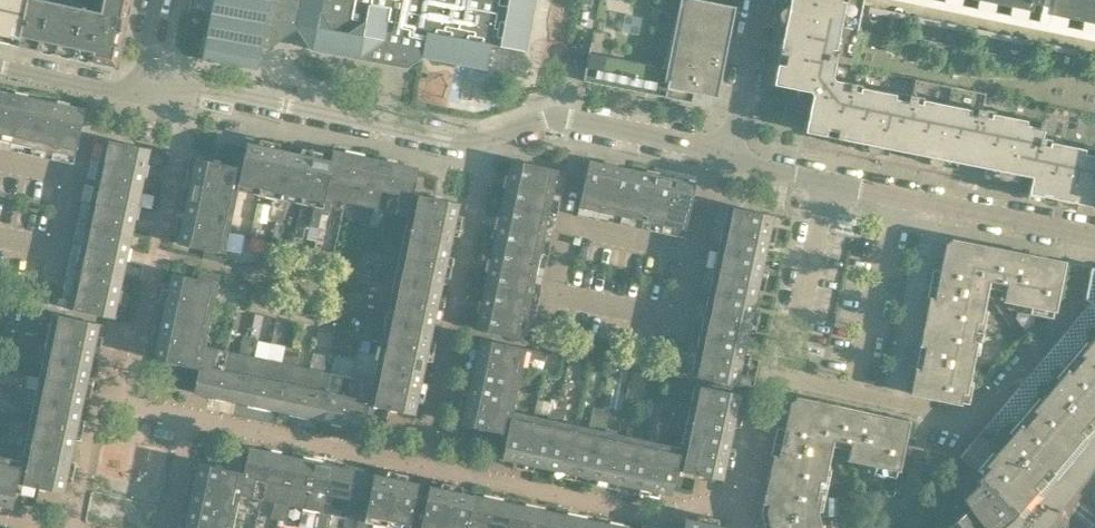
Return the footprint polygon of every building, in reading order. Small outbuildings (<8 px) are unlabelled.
[(7,35),(17,37),(25,0),(0,0),(0,34),(7,35)] [(55,53),(66,4),(49,0),(25,0),(17,37),(19,38),(17,45),(55,53)] [(101,11),(126,16),(129,0),(103,0),(101,11)] [(189,7),(211,11),(202,59),(257,70),(261,46),(268,48),(297,28),(312,48),(360,58),(385,40),(387,27),(426,34),(422,56),(486,67),(490,44),(524,50),(534,0),(190,0),(189,7)] [(736,6),(706,0),(679,0),(661,69),(588,55),(583,81),(692,102),(694,93),(717,98),(736,6)] [(780,49),(835,60),(836,61),(851,64),(864,0),(790,0),(780,49)] [(126,16),(101,11),(66,4),(55,53),(110,65),(117,60),(126,16)] [(835,60),(780,49),(773,84),(802,89),(800,96),(802,97),(804,100),(803,102),(811,103),(805,131),(837,137),(848,82),(835,79),(833,75),(836,61),(835,60)] [(915,79),(911,95),(901,150),(966,163),(980,92),(915,79)] [(855,83),(848,82),(837,137),(901,150),(911,95),(909,94),(908,101),(895,98),(896,94),(879,90),(861,87),(860,91),(854,90),(855,83)] [(1,91),(0,94),(0,148),(10,150),(14,128),(21,95),(1,91)] [(1032,176),(1043,115),(1027,112),(1026,119),(991,112),(990,117),(985,116),(986,109),(982,109),(985,93),(980,92),(966,163),(1032,176)] [(41,99),(21,95),(14,128),(10,150),(30,154),(41,99)] [(63,104),(41,99),(30,154),(51,159),(63,104)] [(74,164),(85,108),(63,104),(51,159),(74,164)] [(1084,153),(1085,148),(1051,141),(1050,141),(1049,146),(1043,144),(1044,138),(1042,137),(1046,115),(1043,115),(1032,176),(1028,192),(1094,206),(1094,155),(1084,153)] [(95,137),(91,158),(146,169),(150,148),(95,137)] [(246,147),(242,167),(238,188),(238,189),(272,196),(268,216),(275,218),(289,151),(280,149),(279,154),(276,154),(278,143),(263,139),(260,150),(246,147)] [(300,153),(289,151),(275,218),(283,219),(287,199),(314,205),(310,225),(318,227),(321,213),(320,212),(329,165),(331,160),(322,158),(321,163),(318,163),(320,152),(304,148),(302,159),(299,159),(300,153)] [(333,149),(331,160),(329,165),(320,212),(321,213),(328,214),(331,198),(345,201),(355,154),(333,149)] [(376,159),(355,154),(345,201),(358,204),(355,220),(363,222),(376,159)] [(189,187),(186,199),(234,210),(238,189),(238,188),(242,167),(196,157),(193,171),(187,170),(183,185),(189,187)] [(146,169),(91,158),(86,180),(108,185),(141,192),(146,169)] [(396,163),(376,159),(363,222),(370,223),(373,207),(387,210),(396,163)] [(567,171),(511,159),(506,181),(562,193),(567,171)] [(611,165),(589,160),(577,215),(600,220),(611,165)] [(418,168),(396,163),(387,210),(408,214),(413,193),(418,168)] [(632,169),(611,165),(600,220),(621,224),(632,169)] [(653,174),(632,169),(621,224),(642,228),(647,206),(653,174)] [(673,178),(659,175),(653,174),(647,206),(642,228),(661,233),(673,178)] [(696,182),(673,178),(661,233),(684,237),(696,182)] [(141,192),(108,185),(86,180),(82,200),(104,205),(137,212),(141,192)] [(562,193),(506,181),(502,202),(535,210),(557,214),(562,193)] [(459,203),(413,193),(408,214),(403,235),(450,245),(453,232),(459,233),(462,218),(456,217),(459,203)] [(234,210),(186,199),(184,213),(178,212),(175,227),(180,229),(177,243),(183,244),(204,248),(203,257),(223,262),(234,210)] [(137,212),(104,205),(82,200),(78,220),(100,225),(133,232),(137,212)] [(557,214),(535,210),(502,202),(497,223),(531,230),(553,235),(557,214)] [(718,203),(709,247),(764,259),(767,247),(761,246),(762,243),(773,246),(776,230),(765,228),(766,225),(772,226),(774,215),(718,203)] [(133,232),(100,225),(78,220),(73,241),(95,246),(128,253),(133,232)] [(553,235),(531,230),(497,223),(493,243),(526,251),(548,256),(553,235)] [(252,228),(250,235),(261,237),(263,230),(252,228)] [(450,245),(403,235),(396,269),(376,265),(374,272),(441,286),(444,274),(450,275),(453,260),(448,259),(450,245)] [(929,297),(925,321),(978,331),(989,280),(1007,284),(1014,251),(952,239),(946,243),(935,298),(929,297)] [(128,253),(95,246),(73,241),(69,262),(91,267),(124,274),(128,253)] [(548,256),(526,251),(493,243),(489,264),(522,271),(544,276),(548,256)] [(762,268),(764,259),(709,247),(701,287),(723,292),(755,299),(757,289),(752,288),(753,285),(764,288),(767,272),(756,270),(757,266),(762,268)] [(1014,251),(1007,284),(1004,300),(1055,310),(1065,261),(1014,251)] [(124,274),(91,267),(69,262),(64,284),(86,288),(119,295),(124,274)] [(544,276),(522,271),(489,264),(484,285),(517,292),(539,297),(544,276)] [(1091,267),(1085,298),(1090,303),(1043,358),(1094,398),(1094,268),(1091,267)] [(198,278),(176,273),(171,272),(168,286),(162,285),(159,301),(165,302),(162,315),(209,325),(220,273),(200,269),(198,278)] [(441,286),(374,272),(372,280),(393,284),(387,311),(367,306),(365,314),(433,328),(435,316),(441,317),(444,302),(438,300),(441,286)] [(119,295),(86,288),(64,284),(59,306),(114,318),(119,295)] [(539,297),(517,292),(484,285),(480,306),(535,318),(539,297)] [(755,299),(723,292),(701,287),(692,329),(746,340),(748,331),(744,330),(744,327),(755,330),(758,314),(747,312),(748,308),(753,309),(755,299)] [(535,318),(480,306),(475,329),(530,340),(535,318)] [(25,344),(23,351),(91,365),(93,352),(99,354),(102,338),(97,337),(100,323),(94,322),(32,309),(31,317),(51,321),(45,348),(25,344)] [(433,328),(365,314),(364,322),(384,326),(376,361),(424,371),(426,357),(432,359),(435,343),(430,342),(433,328)] [(153,358),(199,368),(200,367),(204,345),(205,345),(209,325),(162,315),(159,328),(154,327),(150,343),(156,344),(153,358)] [(978,331),(925,321),(920,345),(925,346),(921,369),(915,368),(910,393),(964,404),(978,331)] [(746,371),(749,356),(738,353),(739,350),(743,351),(746,340),(692,329),(682,373),(732,383),(735,369),(746,371)] [(239,353),(225,349),(215,397),(236,402),(250,338),(243,336),(239,353)] [(546,352),(484,339),(479,337),(476,352),(470,351),(467,366),(473,367),(470,380),(517,390),(524,356),(545,361),(546,352)] [(258,340),(250,338),(236,402),(257,406),(267,358),(255,356),(258,340)] [(225,349),(205,345),(204,345),(200,367),(199,368),(194,393),(215,397),(225,349)] [(281,361),(267,358),(257,406),(278,411),(292,347),(284,345),(281,361)] [(300,348),(292,347),(278,411),(299,415),(309,367),(296,365),(300,348)] [(91,365),(23,351),(22,359),(42,363),(36,390),(16,385),(15,393),(82,407),(85,394),(90,396),(94,380),(88,379),(91,365)] [(323,370),(309,367),(299,415),(320,419),(334,356),(326,354),(323,370)] [(341,357),(334,356),(320,419),(341,424),(351,376),(338,373),(341,357)] [(1043,358),(959,456),(977,471),(1014,516),(1094,421),(1094,398),(1043,358)] [(424,371),(376,361),(372,380),(373,380),(368,403),(368,404),(415,413),(418,399),(423,400),(426,385),(421,384),(424,371)] [(372,381),(351,376),(341,424),(363,429),(368,404),(368,403),(373,380),(372,380),(372,381)] [(692,392),(685,426),(732,436),(735,423),(740,424),(744,409),(738,408),(741,393),(736,392),(673,379),(672,388),(692,392)] [(461,423),(507,433),(512,410),(513,411),(517,390),(470,380),(467,394),(461,393),(458,408),(464,409),(461,423)] [(82,407),(15,393),(13,401),(33,405),(26,439),(73,449),(76,436),(81,437),(85,422),(79,421),(82,407)] [(773,455),(769,476),(822,488),(833,439),(851,443),(858,410),(796,397),(790,401),(778,456),(773,455)] [(513,411),(512,410),(507,433),(503,453),(517,456),(515,467),(530,470),(532,459),(536,460),(535,464),(545,466),(559,400),(551,398),(547,418),(513,411)] [(566,401),(559,400),(545,466),(555,468),(556,464),(559,465),(557,476),(572,479),(574,468),(578,469),(576,473),(587,475),(601,409),(593,407),(589,427),(562,422),(566,401)] [(608,410),(601,409),(587,475),(597,477),(598,473),(601,474),(598,485),(614,488),(616,477),(619,478),(618,482),(628,484),(643,418),(635,416),(631,436),(604,430),(608,410)] [(858,410),(851,443),(848,458),(899,469),(909,421),(858,410)] [(650,419),(643,418),(628,484),(639,486),(640,482),(643,483),(640,494),(656,497),(658,486),(660,486),(659,490),(671,493),(677,469),(676,469),(681,447),(680,447),(646,439),(650,419)] [(732,436),(685,426),(680,447),(681,447),(676,469),(677,469),(723,479),(726,465),(731,466),(735,451),(729,449),(732,436)] [(73,449),(26,439),(21,459),(22,459),(17,482),(18,482),(64,492),(67,478),(72,479),(76,464),(70,462),(73,449)] [(191,491),(188,504),(236,514),(240,494),(260,498),(270,451),(263,450),(262,455),(248,452),(244,472),(197,462),(194,476),(189,475),(185,490),(191,491)] [(291,456),(270,451),(260,498),(274,501),(271,518),(278,519),(291,456)] [(12,507),(18,482),(17,482),(22,459),(21,459),(21,460),(0,455),(0,504),(12,507)] [(313,460),(291,456),(278,519),(286,521),(289,505),(303,508),(313,460)] [(313,460),(303,508),(316,510),(313,526),(320,527),(321,527),(334,465),(313,460)] [(334,465),(321,527),(328,527),(331,514),(344,516),(354,469),(334,465)] [(977,471),(962,468),(958,494),(969,508),(985,527),(1000,527),(1014,516),(977,471)] [(354,469),(344,516),(358,519),(356,527),(364,527),(374,479),(375,479),(376,474),(354,469)] [(389,476),(376,474),(375,479),(374,479),(364,527),(372,527),(373,522),(399,527),(409,527),(410,519),(416,521),(422,494),(416,493),(418,483),(404,479),(405,474),(390,471),(389,476)] [(769,476),(763,502),(768,503),(766,512),(770,527),(820,527),(817,512),(822,488),(769,476)] [(428,490),(427,495),(422,494),(416,521),(421,522),(420,527),(465,527),(471,499),(470,499),(471,494),(459,491),(460,486),(445,482),(444,487),(429,485),(428,490)] [(470,499),(471,499),(465,527),(487,527),(493,499),(471,494),(470,499)] [(499,500),(493,499),(487,527),(509,527),(514,503),(499,500)] [(514,503),(509,527),(530,527),(535,507),(514,503)] [(236,514),(188,504),(186,518),(180,517),(177,527),(233,527),(236,514)] [(540,509),(535,507),(530,527),(553,527),(556,512),(540,509)] [(969,508),(945,527),(985,527),(969,508)] [(556,512),(553,527),(575,527),(577,516),(556,512)] [(683,527),(714,527),(716,518),(701,515),(699,526),(684,523),(683,527)] [(583,518),(577,516),(575,527),(597,527),(599,521),(583,518)]
